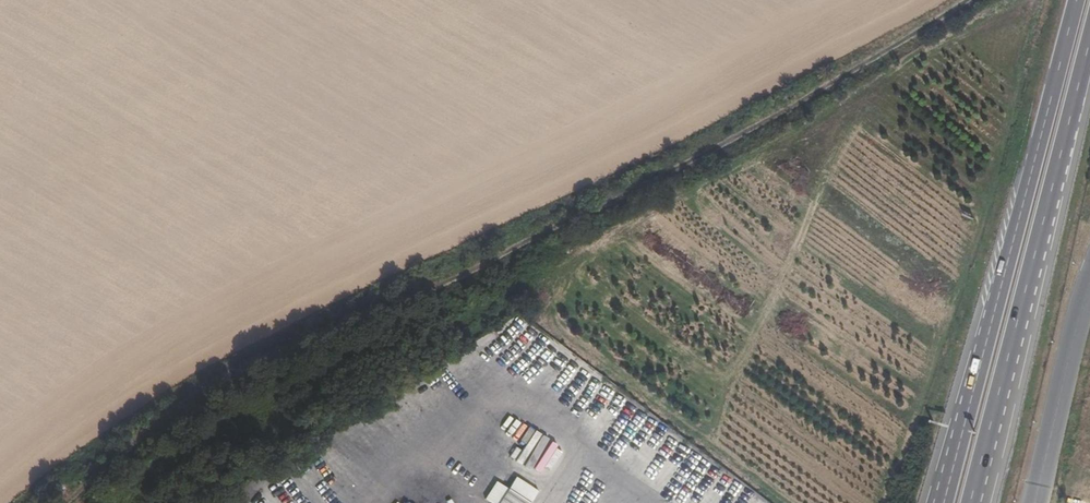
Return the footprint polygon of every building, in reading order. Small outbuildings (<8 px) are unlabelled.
[(546,434),(528,466),(548,478),(567,445),(546,434)] [(516,477),(508,489),(530,502),(537,491),(516,477)] [(490,502),(498,502),(507,489),(496,481),(484,499),(490,502)] [(508,489),(507,489),(498,502),(530,502),(508,489)]
